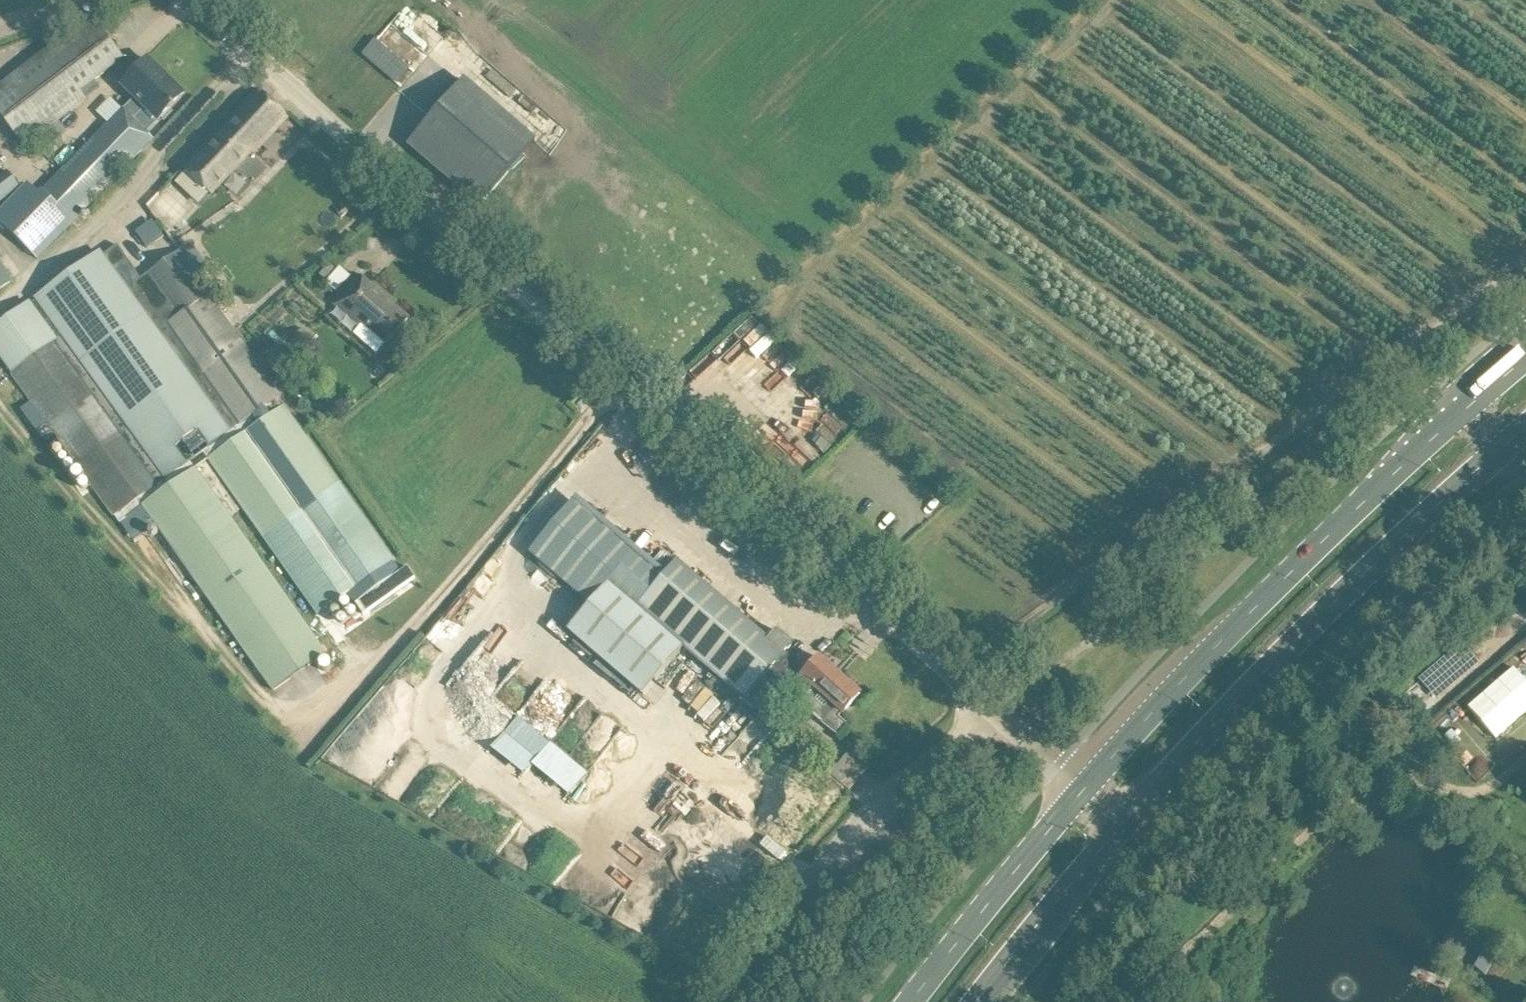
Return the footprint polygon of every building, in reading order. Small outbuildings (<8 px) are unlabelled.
[(0,85),(0,114),(25,148),(44,133),(61,120),(87,100),(80,90),(106,70),(122,58),(91,16),(75,28),(0,85)] [(159,120),(184,95),(148,59),(123,84),(135,96),(124,108),(134,119),(146,107),(159,120)] [(244,103),(183,167),(211,194),(252,151),(254,153),(262,144),(269,151),(279,140),(272,133),(274,131),(288,117),(258,88),(244,103)] [(441,105),(408,143),(480,205),(513,167),(441,105)] [(154,138),(134,119),(124,108),(121,106),(41,187),(42,188),(38,192),(27,182),(0,209),(0,221),(39,258),(154,138)] [(0,175),(0,201),(20,185),(7,169),(0,175)] [(10,371),(58,336),(163,483),(205,452),(238,428),(237,427),(165,325),(135,283),(138,282),(142,279),(117,244),(104,254),(100,249),(33,298),(35,301),(32,303),(30,300),(0,322),(0,358),(10,371)] [(138,282),(135,283),(165,325),(237,427),(277,398),(281,395),(179,251),(150,271),(150,273),(142,279),(138,282)] [(14,279),(0,258),(0,289),(9,283),(14,279)] [(330,262),(320,274),(326,279),(336,268),(330,262)] [(347,291),(335,305),(347,315),(359,326),(353,333),(376,354),(386,343),(395,334),(408,319),(360,276),(347,291)] [(749,367),(764,353),(761,349),(775,337),(752,311),(710,348),(728,368),(741,357),(749,367)] [(310,333),(303,327),(291,341),(298,347),(310,333)] [(58,336),(10,371),(31,401),(20,409),(35,430),(46,422),(115,517),(163,483),(58,336)] [(735,409),(771,406),(770,385),(773,385),(773,377),(733,380),(735,409)] [(248,430),(282,406),(277,398),(237,427),(238,428),(205,452),(209,458),(248,430)] [(282,406),(248,430),(356,587),(394,560),(285,404),(282,406)] [(248,430),(209,458),(318,614),(338,643),(345,639),(324,609),(356,587),(248,430)] [(115,517),(119,523),(144,504),(195,467),(209,458),(205,452),(163,483),(115,517)] [(195,467),(144,504),(274,689),(325,653),(195,467)] [(661,578),(637,607),(683,647),(744,699),(757,710),(778,687),(797,664),(784,653),(792,644),(776,630),(768,638),(677,560),(664,575),(661,578)] [(805,672),(801,677),(814,688),(806,697),(802,701),(823,720),(822,722),(838,735),(847,724),(840,717),(847,709),(860,694),(819,658),(818,657),(805,672)] [(516,713),(489,745),(523,773),(530,765),(566,794),(586,770),(516,713)] [(851,751),(832,774),(850,790),(869,767),(851,751)] [(1481,934),(1464,963),(1486,975),(1502,946),(1481,934)]
